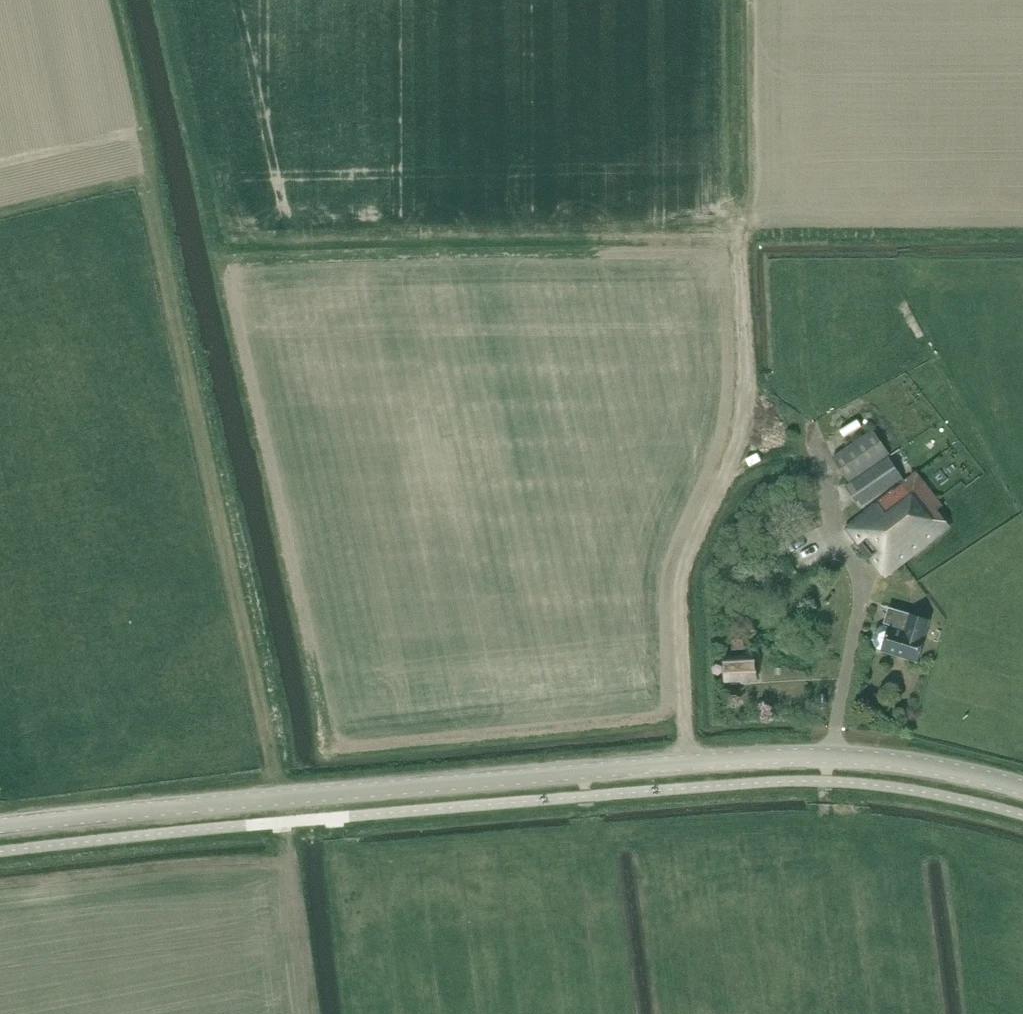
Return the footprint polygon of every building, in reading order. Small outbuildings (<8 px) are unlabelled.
[(850,481),(890,454),(874,430),(834,458),(850,481)] [(889,457),(846,486),(860,506),(903,477),(889,457)] [(917,473),(846,528),(873,563),(874,562),(886,576),(950,527),(938,511),(943,507),(917,473)] [(918,662),(931,621),(895,610),(890,627),(885,625),(876,630),(873,640),(877,649),(883,651),(918,662)] [(755,654),(724,657),(726,680),(757,677),(755,654)]
